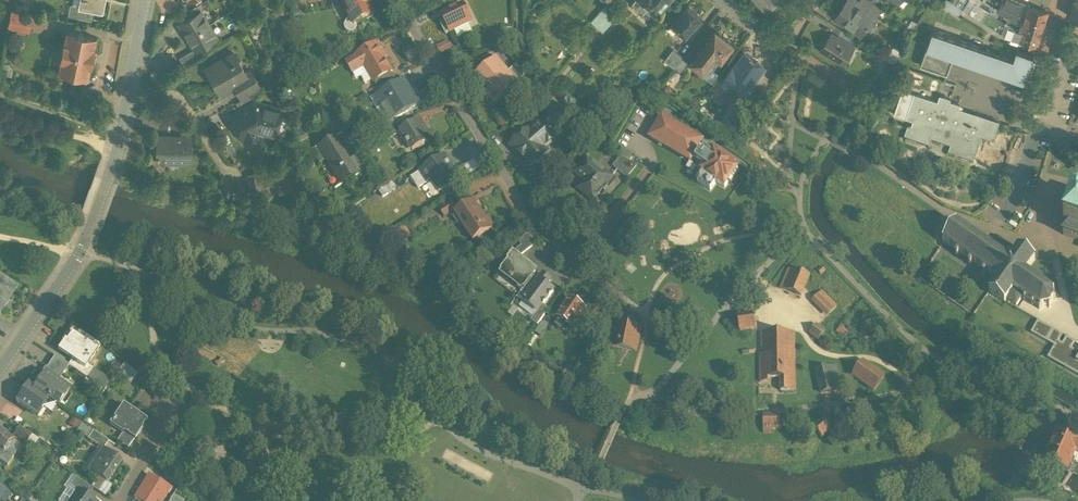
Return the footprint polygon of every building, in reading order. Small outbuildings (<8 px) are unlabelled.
[(82,6),(93,9),(102,10),(104,0),(83,0),(82,6)] [(355,27),(375,16),(369,5),(375,2),(374,0),(341,0),(355,27)] [(633,2),(642,11),(648,4),(657,12),(668,0),(635,0),(633,2)] [(760,3),(762,2),(770,11),(783,0),(758,0),(760,3)] [(858,0),(847,0),(838,14),(835,12),(833,15),(843,22),(843,21),(854,29),(856,27),(862,31),(866,26),(868,27),(870,27),(873,23),(872,21),(871,19),(874,14),(857,3),(859,1),(858,0)] [(871,0),(869,0),(865,6),(877,14),(881,7),(871,0)] [(950,0),(945,0),(942,4),(959,15),(963,8),(950,0)] [(1000,4),(998,9),(999,11),(1017,19),(1024,4),(1015,0),(1002,0),(1000,4)] [(1070,16),(1077,18),(1076,19),(1070,39),(1071,40),(1070,41),(1077,43),(1077,0),(1074,0),(1070,16)] [(607,2),(591,20),(603,31),(619,14),(607,2)] [(93,9),(82,6),(70,3),(68,15),(91,19),(93,9)] [(688,3),(684,8),(681,6),(672,16),(675,18),(672,21),(687,34),(703,16),(688,3)] [(198,5),(185,12),(189,18),(201,11),(198,5)] [(464,6),(442,17),(446,24),(442,26),(447,36),(451,34),(473,24),(464,6)] [(1048,12),(1029,6),(1026,16),(1028,18),(1026,25),(1021,23),(1019,29),(1015,38),(1039,46),(1048,12)] [(1010,23),(988,13),(979,9),(974,16),(974,15),(974,16),(983,21),(1005,35),(1005,34),(1015,38),(1019,29),(1016,28),(1010,23)] [(32,14),(12,11),(9,27),(28,31),(32,14)] [(189,18),(180,23),(187,36),(209,24),(201,11),(189,18)] [(209,24),(187,36),(194,48),(195,49),(216,37),(209,24)] [(734,43),(716,29),(704,45),(692,61),(703,70),(713,56),(719,61),(721,58),(722,59),(734,43)] [(1014,58),(933,29),(921,64),(948,73),(954,57),(1024,82),(1034,55),(1017,49),(1014,58)] [(95,37),(67,31),(64,44),(62,46),(61,49),(60,52),(61,55),(62,57),(59,70),(69,72),(69,74),(76,76),(77,74),(87,76),(89,64),(90,64),(93,49),(93,48),(95,37)] [(854,47),(831,33),(821,50),(844,64),(854,47)] [(869,46),(859,40),(855,45),(866,52),(869,46)] [(392,72),(376,44),(358,54),(358,56),(347,62),(353,73),(354,73),(353,72),(364,66),(374,83),(387,75),(393,72),(392,72)] [(194,48),(179,57),(183,64),(199,55),(195,49),(194,48)] [(673,48),(665,59),(676,67),(683,57),(684,56),(673,48)] [(233,52),(213,64),(216,70),(210,74),(222,94),(237,86),(236,84),(248,77),(245,72),(233,52)] [(745,52),(735,65),(734,64),(724,79),(737,89),(735,92),(744,98),(757,79),(756,78),(765,66),(757,60),(755,62),(751,59),(753,57),(745,52)] [(690,62),(683,57),(676,67),(682,72),(690,62)] [(507,75),(496,62),(476,78),(483,86),(479,89),(487,99),(495,92),(500,98),(516,85),(507,75)] [(724,67),(719,63),(712,72),(717,76),(724,67)] [(519,65),(507,75),(516,85),(527,75),(519,65)] [(775,73),(765,66),(756,78),(757,79),(766,86),(775,73)] [(399,68),(392,72),(393,72),(387,75),(390,81),(403,74),(399,68)] [(250,69),(245,72),(248,77),(236,84),(237,86),(244,98),(250,94),(261,88),(250,69)] [(405,80),(376,97),(382,108),(387,105),(396,120),(425,102),(420,95),(416,98),(405,80)] [(580,103),(567,88),(558,96),(571,111),(580,103)] [(951,97),(941,94),(939,100),(903,88),(894,112),(913,118),(905,143),(929,151),(932,144),(951,151),(949,157),(974,165),(981,142),(991,145),(999,121),(958,107),(959,102),(950,99),(951,97)] [(244,98),(236,103),(240,110),(247,105),(254,101),(250,94),(244,98)] [(279,108),(254,101),(247,105),(250,110),(233,120),(237,126),(236,127),(242,139),(254,132),(255,133),(256,133),(255,131),(258,129),(275,134),(279,119),(276,118),(279,108)] [(159,104),(149,102),(148,109),(145,108),(143,122),(156,124),(159,104)] [(730,113),(722,126),(728,130),(736,117),(730,113)] [(554,120),(551,122),(549,119),(544,123),(556,138),(561,133),(559,130),(561,128),(554,120)] [(393,129),(392,129),(397,136),(402,132),(409,127),(405,121),(393,129)] [(409,127),(402,132),(409,143),(406,145),(407,147),(410,145),(413,151),(413,152),(431,140),(419,121),(409,127)] [(543,122),(530,133),(529,131),(511,146),(518,154),(531,168),(536,164),(539,164),(543,160),(543,158),(548,153),(545,149),(557,139),(556,138),(544,123),(543,122)] [(733,161),(717,150),(715,154),(714,154),(700,145),(661,122),(651,139),(660,144),(661,141),(665,144),(664,146),(672,151),(674,149),(679,151),(677,155),(679,152),(684,154),(682,157),(691,162),(698,167),(697,169),(704,174),(697,183),(711,192),(717,183),(725,189),(738,170),(730,165),(733,161)] [(391,126),(383,131),(389,140),(397,136),(392,129),(393,129),(391,126)] [(349,160),(335,138),(341,135),(341,134),(312,151),(335,189),(364,172),(355,157),(349,160)] [(190,137),(158,136),(158,154),(157,154),(157,157),(158,157),(158,161),(190,162),(190,137)] [(628,152),(623,149),(619,156),(621,157),(629,161),(633,155),(628,152)] [(548,153),(543,158),(543,160),(547,165),(549,165),(554,161),(554,159),(550,154),(548,153)] [(445,157),(421,172),(421,173),(411,179),(418,190),(434,180),(442,193),(449,188),(449,189),(461,182),(446,158),(445,157)] [(629,161),(621,157),(613,167),(628,179),(638,166),(629,161)] [(613,178),(587,158),(575,173),(589,185),(582,193),(594,202),(613,178)] [(261,173),(247,176),(252,198),(264,196),(262,188),(264,187),(261,173)] [(393,182),(379,191),(386,202),(396,196),(400,193),(393,182)] [(1077,195),(1074,202),(1073,202),(1064,228),(1065,228),(1063,235),(1077,240),(1077,196),(1077,195)] [(396,196),(386,202),(389,206),(398,200),(396,196)] [(485,219),(474,202),(456,214),(474,242),(476,241),(478,243),(482,241),(480,238),(492,230),(491,227),(494,226),(488,217),(485,219)] [(451,203),(440,210),(445,218),(456,210),(451,203)] [(956,224),(942,244),(943,243),(945,245),(946,244),(958,252),(955,257),(958,259),(961,254),(971,261),(968,265),(971,267),(974,263),(985,271),(982,275),(985,277),(988,272),(999,280),(990,293),(1005,304),(1007,300),(1016,306),(1017,307),(1023,297),(1025,298),(1024,300),(1025,301),(1027,299),(1033,303),(1032,306),(1033,307),(1035,304),(1040,308),(1040,311),(1041,311),(1042,308),(1048,307),(1050,309),(1051,308),(1050,306),(1053,301),(1056,301),(1056,300),(1053,299),(1053,293),(1055,291),(1054,290),(1052,291),(1047,288),(1048,286),(1047,285),(1045,287),(1039,283),(1040,280),(1039,279),(1037,281),(1026,273),(1035,260),(1019,249),(1012,259),(1012,258),(1011,258),(1010,257),(1009,257),(1008,258),(1007,259),(1007,261),(999,255),(1000,254),(998,253),(997,254),(985,245),(986,245),(984,244),(982,243),(974,237),(972,236),(973,236),(971,234),(970,235),(958,227),(959,226),(956,224)] [(529,234),(519,242),(522,247),(517,251),(521,256),(536,244),(529,234)] [(533,269),(515,255),(502,271),(511,278),(510,279),(513,282),(514,281),(525,289),(521,293),(527,298),(538,284),(527,276),(533,269)] [(815,271),(821,276),(826,271),(820,266),(815,271)] [(810,276),(789,267),(780,288),(802,297),(806,287),(810,276)] [(0,275),(0,314),(7,303),(17,287),(0,275)] [(543,276),(540,281),(538,284),(527,298),(524,302),(538,312),(538,313),(543,306),(554,292),(553,289),(549,285),(551,282),(543,276)] [(815,299),(812,301),(827,317),(837,307),(821,292),(815,299)] [(587,310),(571,299),(557,319),(573,330),(587,310)] [(595,305),(586,319),(593,323),(603,310),(595,305)] [(543,306),(538,313),(538,312),(531,321),(538,326),(549,310),(543,306)] [(753,316),(738,318),(740,332),(755,329),(753,316)] [(624,324),(618,322),(613,346),(617,347),(628,350),(637,351),(641,327),(633,326),(629,325),(624,324)] [(1077,360),(1077,354),(1071,350),(1076,343),(1038,322),(1031,335),(1054,348),(1047,360),(1065,370),(1071,361),(1076,364),(1077,360)] [(817,326),(811,334),(819,341),(825,332),(817,326)] [(849,334),(842,327),(836,332),(844,340),(849,334)] [(795,332),(762,333),(763,355),(760,355),(761,383),(770,383),(770,379),(775,379),(781,379),(782,391),(796,391),(795,332)] [(84,342),(73,334),(67,342),(66,341),(60,351),(73,359),(85,368),(87,365),(98,348),(86,340),(84,342)] [(55,356),(47,369),(46,368),(45,368),(46,368),(42,373),(43,374),(38,381),(40,382),(35,390),(50,400),(49,400),(50,401),(58,406),(68,391),(57,383),(69,366),(69,365),(55,356)] [(93,369),(87,365),(85,368),(73,359),(69,365),(69,366),(87,378),(93,369)] [(1076,364),(1071,361),(1065,370),(1077,377),(1077,360),(1076,364)] [(884,377),(864,362),(854,376),(874,391),(884,377)] [(837,366),(817,371),(821,393),(827,392),(842,389),(837,366)] [(35,390),(29,386),(17,402),(38,417),(49,401),(50,402),(50,401),(49,400),(50,400),(35,390)] [(126,405),(115,421),(112,425),(116,428),(117,426),(125,431),(117,442),(128,449),(148,420),(126,405)] [(21,412),(15,408),(8,418),(14,422),(21,412)] [(781,429),(781,415),(764,415),(764,433),(773,433),(773,429),(781,429)] [(825,419),(814,427),(822,437),(832,429),(827,422),(825,419)] [(32,436),(19,428),(14,434),(27,443),(32,436)] [(1057,428),(1049,447),(1043,463),(1068,471),(1076,452),(1077,449),(1077,437),(1057,428)] [(0,431),(0,461),(8,466),(17,453),(7,447),(13,439),(0,431)] [(109,442),(93,432),(88,439),(103,450),(109,442)] [(105,450),(100,458),(101,459),(98,464),(93,472),(99,476),(98,477),(108,484),(113,476),(112,475),(122,461),(105,450)] [(149,476),(137,495),(146,500),(160,500),(169,488),(149,476)] [(76,478),(70,486),(76,490),(82,482),(82,481),(76,478)] [(93,489),(82,482),(76,490),(79,492),(88,498),(93,489)] [(0,484),(0,500),(1,500),(8,490),(0,484)] [(72,500),(92,500),(88,498),(79,492),(72,500)]
